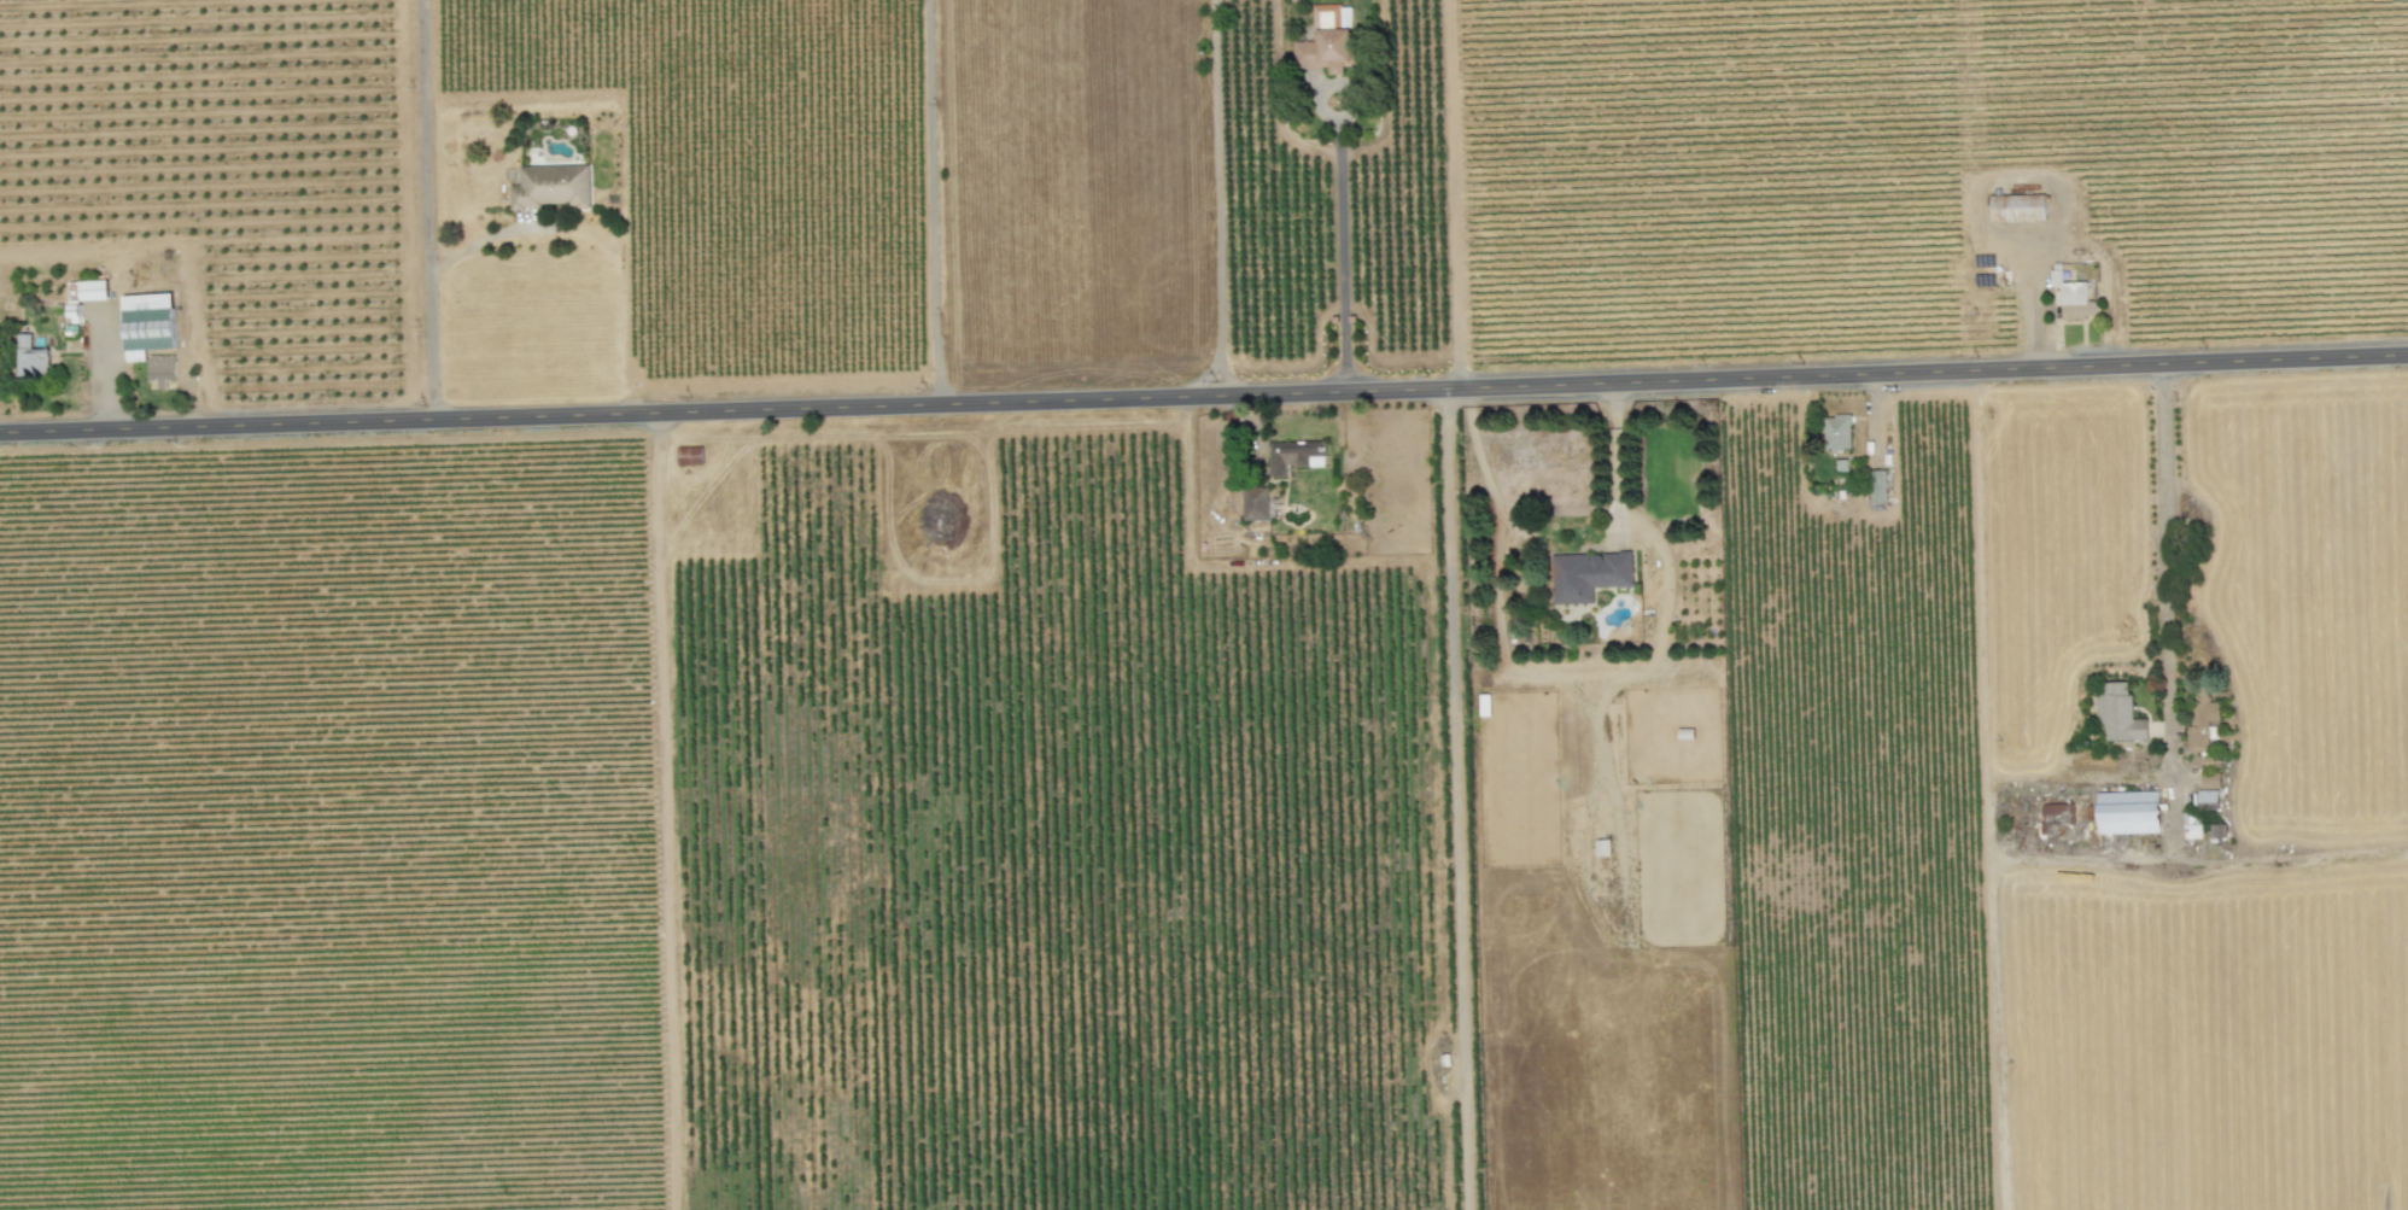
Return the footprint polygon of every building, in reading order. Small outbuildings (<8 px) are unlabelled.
[(1313,41),(1292,42),(1293,65),(1327,64),(1328,75),(1343,74),(1343,65),(1354,65),(1352,5),(1312,6),(1313,41)] [(590,206),(589,165),(519,167),(520,185),(509,185),(510,208),(590,206)] [(2046,221),(2045,195),(1990,196),(1991,222),(2046,221)] [(2061,283),(2063,319),(2094,318),(2093,301),(2087,301),(2086,282),(2061,283)] [(125,362),(147,361),(147,350),(175,350),(173,294),(123,296),(125,362)] [(19,379),(49,378),(49,349),(31,349),(31,334),(18,334),(19,379)] [(175,381),(174,355),(148,356),(148,381),(157,381),(157,390),(167,389),(166,382),(175,381)] [(1824,417),(1825,451),(1851,450),(1851,416),(1824,417)] [(1269,443),(1270,478),(1286,477),(1286,467),(1325,466),(1324,441),(1269,443)] [(1869,504),(1885,504),(1885,470),(1869,471),(1869,504)] [(1243,489),(1243,521),(1268,520),(1267,488),(1243,489)] [(1551,556),(1552,605),(1593,603),(1593,588),(1632,587),(1631,552),(1601,553),(1601,554),(1551,556)] [(2147,719),(2131,719),(2130,682),(2096,683),(2097,726),(2104,726),(2104,741),(2147,740),(2147,719)] [(2218,699),(2186,700),(2188,748),(2209,748),(2208,725),(2219,724),(2218,699)] [(2201,775),(2201,788),(2220,788),(2219,774),(2201,775)] [(2158,792),(2096,793),(2097,834),(2159,833),(2158,792)] [(2201,838),(2201,821),(2185,821),(2186,839),(2201,838)]
